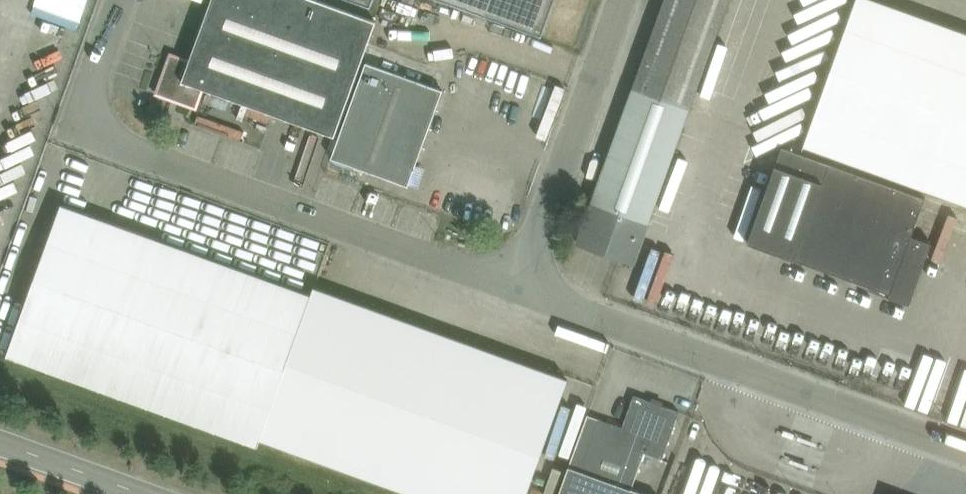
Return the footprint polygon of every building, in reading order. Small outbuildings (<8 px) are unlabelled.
[(376,22),(316,0),(212,0),(190,61),(171,55),(157,93),(196,107),(202,89),(335,137),(376,22)] [(556,0),(446,0),(544,35),(556,0)] [(578,243),(634,263),(729,0),(665,0),(578,243)] [(965,208),(965,34),(873,0),(856,0),(802,149),(965,208)] [(408,186),(443,91),(366,63),(332,158),(408,186)] [(782,147),(748,243),(890,294),(888,297),(909,305),(932,243),(912,236),(925,198),(782,147)] [(260,439),(312,296),(62,205),(7,356),(257,447),(260,439)] [(476,347),(315,288),(312,296),(260,439),(415,493),(423,493),(476,347)] [(569,380),(476,347),(423,493),(528,493),(569,380)] [(632,489),(645,453),(662,459),(679,412),(634,395),(623,427),(588,415),(559,493),(646,493),(632,489)]
